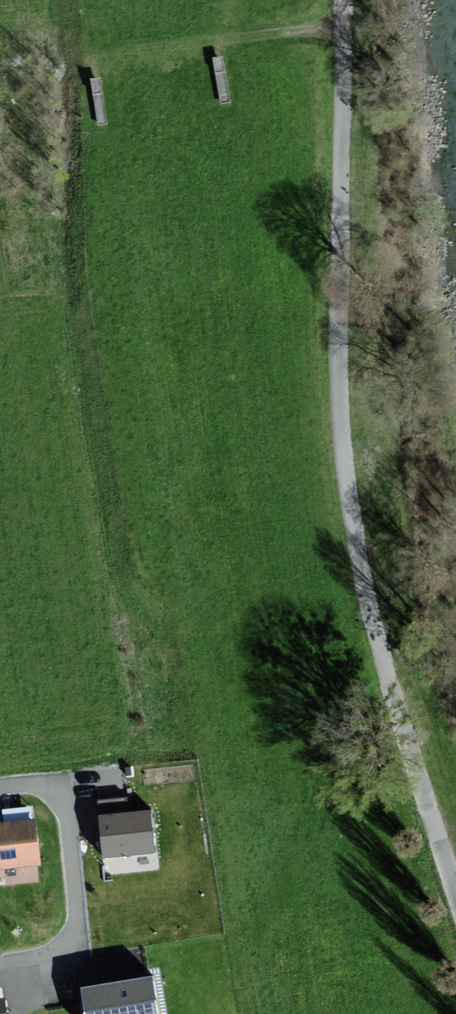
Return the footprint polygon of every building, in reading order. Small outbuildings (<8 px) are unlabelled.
[(149,852),(145,813),(98,818),(102,857),(149,852)] [(0,825),(0,868),(36,864),(32,822),(0,825)] [(81,991),(85,1013),(152,1013),(147,980),(81,991)]
